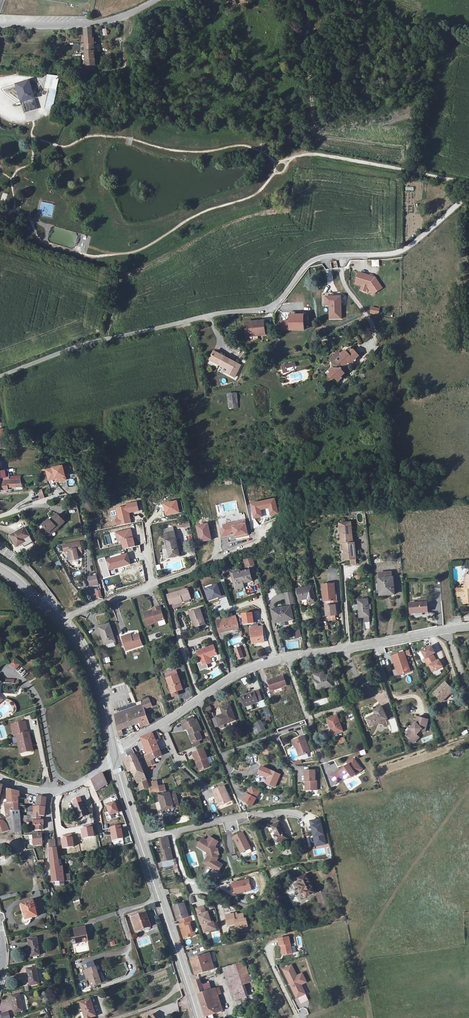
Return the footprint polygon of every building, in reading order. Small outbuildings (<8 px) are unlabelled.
[(92,28),(85,29),(87,71),(95,70),(95,55),(95,50),(94,43),(94,41),(94,39),(93,39),(92,28)] [(43,88),(48,89),(44,108),(53,110),(60,77),(46,74),(43,88)] [(21,103),(24,113),(38,109),(28,79),(13,83),(19,104),(21,103)] [(382,288),(374,278),(358,273),(355,284),(361,286),(360,291),(366,293),(367,288),(372,295),(382,288)] [(341,295),(328,296),(324,296),(325,306),(328,306),(329,320),(342,319),(341,295)] [(371,306),(370,314),(379,315),(380,308),(371,306)] [(289,322),(280,322),(280,331),(303,330),(303,324),(302,317),(302,314),(288,315),(289,322)] [(244,323),(245,336),(264,335),(263,321),(244,323)] [(337,383),(340,381),(339,379),(342,376),(340,372),(339,370),(342,367),(343,369),(349,364),(350,367),(353,367),(353,362),(359,355),(355,350),(348,356),(346,353),(342,357),(341,356),(332,364),(331,369),(328,372),(329,374),(328,376),(331,380),(333,379),(337,383)] [(231,367),(230,370),(228,373),(236,377),(243,366),(216,352),(212,360),(222,365),(223,363),(231,367)] [(295,362),(281,365),(282,372),(296,369),(295,362)] [(237,392),(227,393),(228,409),(239,408),(237,392)] [(0,480),(0,489),(9,489),(9,486),(18,485),(17,479),(0,480)] [(250,505),(253,519),(261,517),(259,510),(259,508),(267,506),(268,508),(269,515),(276,514),(273,500),(250,505)] [(54,527),(56,529),(63,523),(56,515),(49,521),(48,521),(43,525),(46,528),(45,529),(48,532),(54,527)] [(248,537),(245,524),(233,527),(233,529),(224,531),(221,532),(222,539),(235,536),(235,539),(248,537)] [(338,527),(340,543),(342,543),(344,559),(355,557),(353,541),(351,541),(349,525),(338,527)] [(213,530),(212,526),(206,527),(207,531),(197,533),(199,543),(218,539),(216,529),(213,530)] [(32,537),(27,528),(13,536),(19,547),(25,544),(24,541),(32,537)] [(168,548),(170,557),(178,555),(173,532),(163,534),(166,548),(168,548)] [(81,552),(79,542),(63,545),(64,551),(69,550),(71,560),(78,559),(78,553),(81,552)] [(129,565),(127,555),(106,560),(108,570),(129,565)] [(252,558),(243,560),(244,566),(245,566),(246,567),(254,565),(252,558)] [(238,573),(231,574),(233,585),(239,583),(242,583),(251,581),(248,570),(238,573)] [(231,574),(238,573),(237,571),(228,573),(232,590),(240,588),(239,583),(233,585),(231,574)] [(97,584),(96,577),(89,578),(90,586),(97,584)] [(394,594),(393,577),(379,578),(380,584),(380,594),(389,593),(389,595),(394,594)] [(468,602),(468,579),(463,580),(464,589),(460,594),(461,601),(468,600),(468,602)] [(217,584),(204,589),(208,601),(221,596),(217,584)] [(322,585),(324,602),(331,601),(331,606),(326,606),(326,616),(336,615),(336,606),(337,605),(337,601),(334,601),(333,594),(335,594),(334,584),(322,585)] [(297,590),(299,600),(309,599),(309,603),(315,602),(312,587),(297,590)] [(181,600),(190,597),(187,589),(166,596),(168,604),(173,603),(174,604),(182,602),(181,600)] [(292,591),(284,593),(287,606),(295,604),(292,591)] [(365,619),(368,618),(367,601),(358,602),(359,619),(365,619)] [(409,604),(410,615),(427,613),(426,602),(409,604)] [(152,613),(143,616),(146,625),(162,619),(158,607),(151,609),(151,611),(152,613)] [(293,619),(291,607),(272,610),(274,622),(293,619)] [(192,620),(195,630),(203,628),(198,610),(187,613),(190,621),(192,620)] [(241,614),(243,625),(254,623),(252,612),(241,614)] [(235,617),(216,622),(219,634),(238,629),(235,617)] [(113,642),(108,625),(98,628),(104,646),(113,642)] [(263,643),(261,627),(249,629),(252,644),(263,643)] [(124,637),(123,636),(119,637),(124,651),(140,645),(136,633),(129,636),(124,637)] [(240,637),(230,640),(231,645),(242,642),(240,637)] [(432,645),(423,649),(426,657),(435,653),(432,645)] [(213,646),(197,651),(201,666),(210,663),(208,657),(215,655),(213,646)] [(403,652),(391,656),(393,664),(395,664),(399,675),(410,671),(403,652)] [(14,658),(8,665),(15,670),(21,664),(14,658)] [(65,672),(71,668),(66,660),(60,664),(65,672)] [(438,660),(429,664),(431,671),(441,667),(438,660)] [(24,677),(28,673),(22,667),(18,672),(24,677)] [(332,686),(328,675),(325,676),(323,671),(313,675),(315,680),(314,680),(317,691),(332,686)] [(181,692),(176,674),(165,677),(171,697),(175,696),(175,694),(181,692)] [(276,681),(268,683),(271,691),(286,686),(283,676),(275,679),(276,681)] [(445,682),(434,694),(442,702),(453,690),(445,682)] [(262,700),(258,690),(241,696),(242,700),(241,700),(242,704),(244,704),(245,707),(262,700)] [(258,702),(260,708),(266,706),(264,700),(258,702)] [(115,714),(113,714),(118,736),(120,735),(119,729),(139,723),(141,730),(143,729),(148,726),(147,724),(146,721),(144,714),(145,710),(151,708),(149,702),(140,705),(143,712),(131,715),(128,709),(115,714)] [(235,720),(230,706),(221,708),(224,717),(216,719),(218,726),(235,720)] [(386,718),(381,706),(373,710),(375,714),(366,718),(369,726),(386,718)] [(343,731),(338,716),(327,719),(333,735),(343,731)] [(399,730),(395,718),(388,721),(392,732),(399,730)] [(427,720),(416,718),(415,727),(411,730),(414,734),(409,737),(414,744),(421,738),(418,734),(424,731),(425,731),(427,720)] [(192,743),(199,740),(202,739),(199,732),(201,731),(196,719),(194,720),(182,725),(184,730),(187,729),(190,735),(189,735),(192,743)] [(262,720),(254,723),(258,733),(266,730),(262,720)] [(28,746),(31,745),(28,734),(27,734),(25,723),(11,726),(14,737),(16,736),(20,755),(29,753),(28,746)] [(132,727),(124,729),(126,736),(134,734),(132,727)] [(156,740),(152,733),(141,738),(148,755),(144,756),(149,766),(155,764),(153,759),(162,755),(160,750),(156,740)] [(302,736),(291,740),(295,749),(296,749),(298,756),(308,752),(302,736)] [(337,745),(346,742),(345,737),(335,740),(337,745)] [(142,784),(144,789),(149,787),(138,760),(132,748),(126,752),(129,757),(123,760),(126,766),(129,771),(132,770),(139,785),(142,784)] [(203,749),(193,753),(196,762),(197,762),(201,771),(209,767),(205,759),(206,758),(203,749)] [(330,777),(335,785),(343,780),(347,778),(348,779),(355,775),(353,773),(360,769),(353,759),(346,763),(347,765),(344,767),(345,769),(342,771),(341,769),(330,777)] [(277,776),(260,768),(257,774),(267,779),(265,783),(272,787),(277,776)] [(312,770),(302,771),(304,782),(305,781),(307,790),(317,789),(316,780),(314,780),(312,770)] [(106,785),(101,774),(90,780),(95,791),(106,785)] [(166,791),(165,785),(160,786),(158,786),(157,781),(151,782),(153,787),(155,787),(157,793),(166,791)] [(261,791),(252,786),(248,794),(248,793),(243,801),(253,806),(261,791)] [(224,787),(213,792),(219,806),(230,802),(226,793),(224,788),(224,787)] [(8,807),(5,807),(7,817),(11,817),(11,819),(12,825),(14,828),(16,830),(20,831),(19,812),(18,806),(21,807),(28,807),(27,803),(18,803),(17,797),(21,794),(7,791),(8,798),(8,804),(8,807)] [(179,806),(175,791),(159,796),(163,811),(179,806)] [(42,813),(46,813),(46,800),(37,800),(37,804),(36,804),(37,816),(32,816),(32,820),(36,821),(36,822),(35,822),(36,826),(43,826),(43,822),(45,822),(45,818),(42,818),(42,817),(42,813)] [(87,814),(81,803),(72,807),(77,819),(87,814)] [(321,819),(310,821),(315,847),(326,845),(321,819)] [(235,820),(223,824),(225,832),(232,830),(231,827),(237,825),(235,820)] [(11,831),(8,827),(5,823),(4,823),(0,823),(0,834),(11,831)] [(286,839),(278,823),(270,828),(274,836),(272,837),(276,844),(286,839)] [(242,832),(233,837),(241,853),(250,848),(242,832)] [(44,845),(43,835),(35,835),(36,845),(44,845)] [(202,838),(196,847),(202,851),(204,860),(205,860),(204,863),(218,872),(222,864),(216,860),(218,857),(217,855),(216,849),(215,845),(218,841),(210,836),(207,841),(202,838)] [(166,837),(159,838),(160,839),(161,839),(161,842),(160,843),(161,843),(160,843),(161,849),(163,849),(166,861),(161,862),(162,867),(171,865),(172,866),(176,866),(175,864),(174,859),(171,859),(166,837)] [(61,868),(60,859),(58,846),(51,846),(54,883),(65,881),(64,868),(61,868)] [(303,891),(305,896),(314,892),(305,874),(297,878),(299,883),(296,884),(300,892),(303,891)] [(249,880),(232,884),(234,893),(251,888),(249,880)] [(298,904),(294,891),(288,893),(293,906),(298,904)] [(327,891),(317,894),(321,908),(327,906),(328,910),(332,909),(327,891)] [(39,917),(35,902),(24,905),(28,920),(39,917)] [(194,920),(192,916),(189,917),(184,903),(173,907),(178,921),(179,920),(181,924),(179,925),(184,939),(195,935),(193,928),(191,921),(194,920)] [(204,907),(196,909),(203,929),(212,925),(208,912),(206,913),(204,907)] [(151,928),(147,914),(133,919),(138,932),(151,928)] [(234,916),(234,914),(226,916),(228,926),(236,924),(237,929),(243,928),(242,924),(245,924),(244,919),(243,914),(237,915),(234,916)] [(87,934),(89,933),(87,927),(75,931),(79,944),(89,941),(87,934)] [(141,943),(138,944),(139,947),(151,944),(149,936),(140,938),(141,943)] [(288,936),(278,938),(280,946),(281,946),(283,956),(292,954),(288,936)] [(42,955),(37,939),(29,941),(33,958),(42,955)] [(209,953),(191,959),(196,975),(214,969),(209,953)] [(237,971),(225,976),(232,996),(233,995),(235,1000),(240,999),(246,997),(244,992),(242,983),(250,981),(243,961),(235,964),(237,971)] [(237,971),(235,964),(223,969),(225,976),(237,971)] [(91,970),(89,965),(85,966),(88,979),(89,978),(91,984),(92,983),(94,987),(105,984),(104,980),(101,980),(99,973),(98,968),(91,970)] [(292,966),(283,970),(296,999),(305,995),(300,986),(302,985),(298,976),(297,977),(292,966)] [(41,984),(37,968),(28,970),(31,986),(41,984)] [(208,991),(204,993),(200,980),(194,982),(206,1017),(219,1017),(224,1017),(222,1011),(216,1013),(208,991)] [(217,995),(215,989),(208,991),(216,1013),(222,1011),(217,995)] [(24,1011),(20,994),(11,997),(16,1013),(24,1011)] [(88,1017),(94,1017),(97,1017),(91,1000),(81,1003),(84,1012),(86,1011),(88,1017)]
